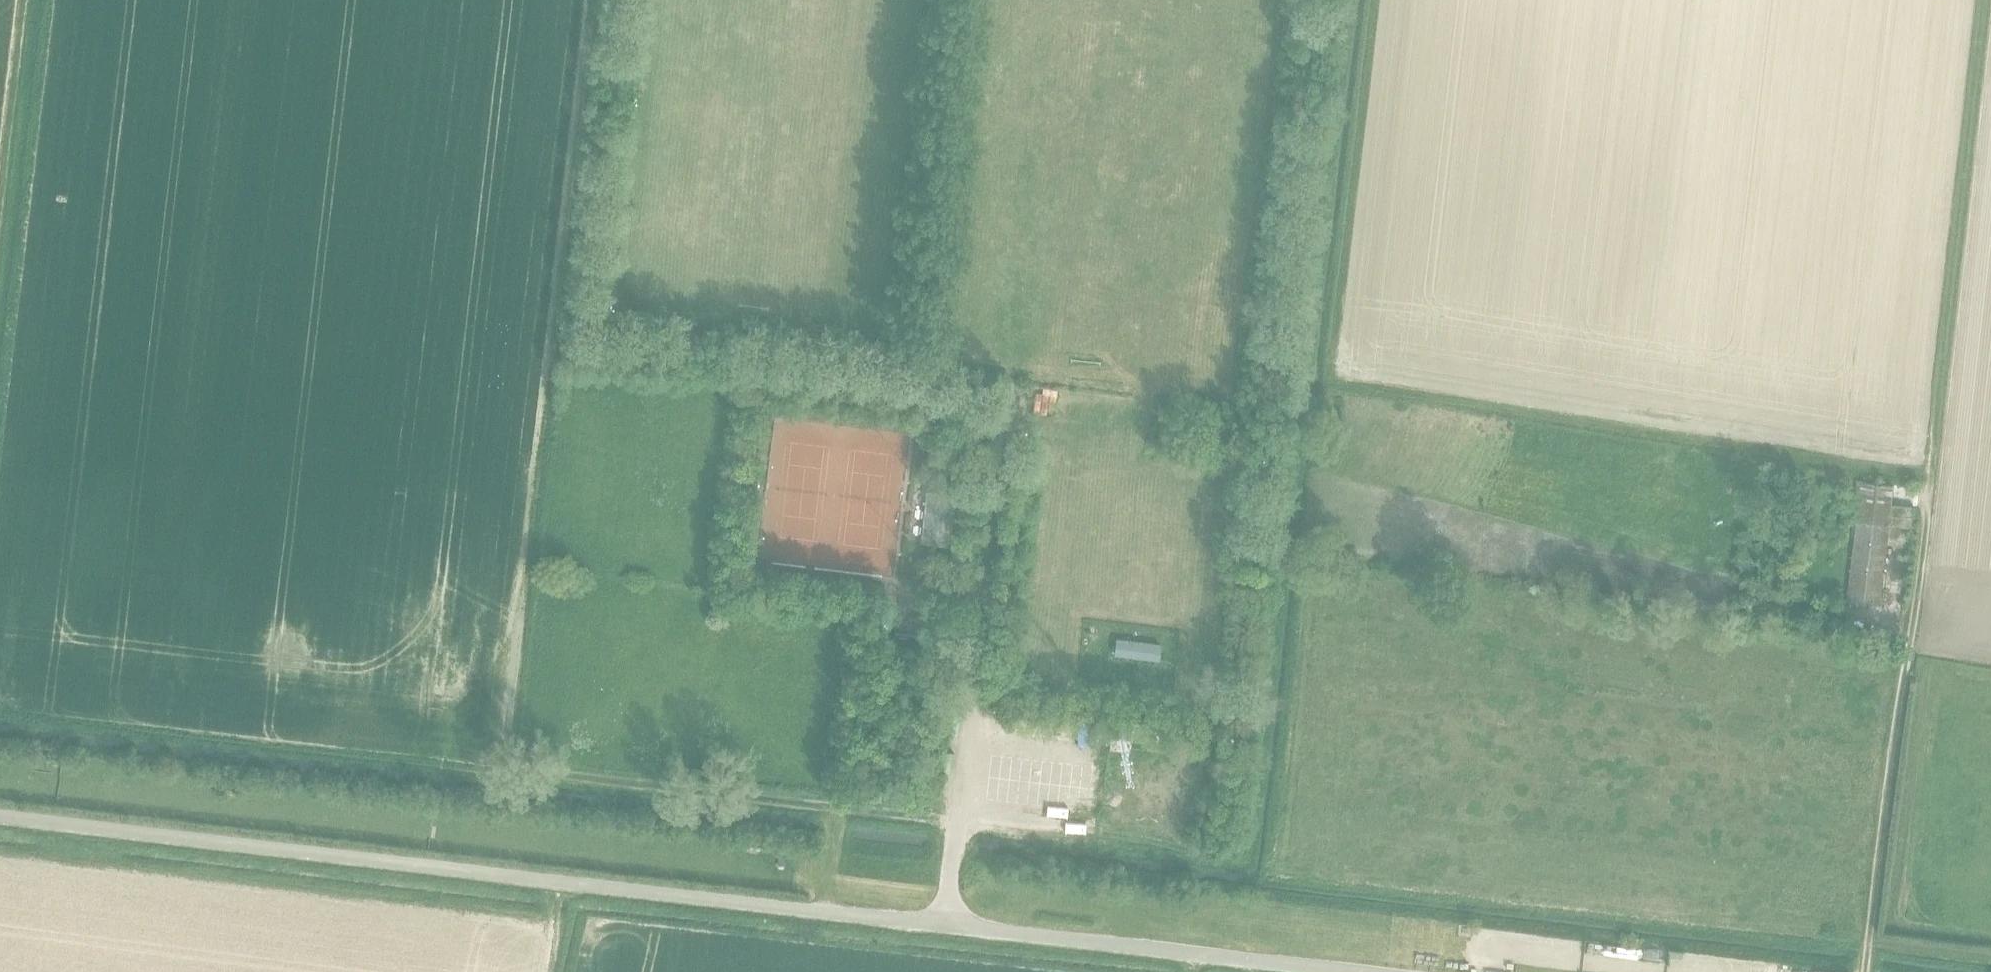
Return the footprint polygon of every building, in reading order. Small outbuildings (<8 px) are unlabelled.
[(1122,397),(1027,386),(1023,419),(1118,431),(1122,397)] [(946,542),(954,481),(943,480),(942,489),(924,487),(918,538),(946,542)] [(1889,525),(1911,527),(1914,506),(1891,503),(1894,485),(1857,481),(1852,521),(1855,521),(1846,602),(1880,606),(1889,525)] [(1198,670),(1182,669),(1182,679),(1200,680),(1198,670)] [(1116,722),(1114,734),(1132,736),(1134,725),(1116,722)] [(1109,747),(1129,750),(1130,738),(1110,735),(1109,747)]
